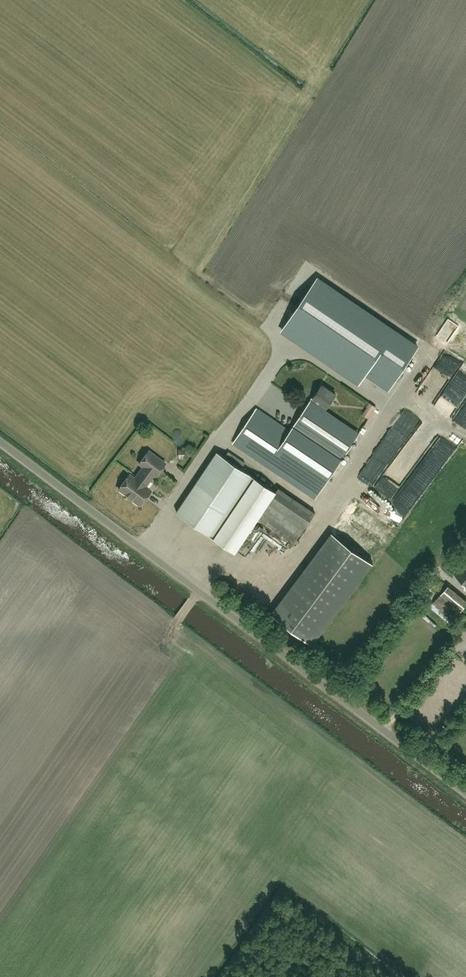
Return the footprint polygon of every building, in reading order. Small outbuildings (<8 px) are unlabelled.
[(418,346),(319,278),(283,330),(359,382),(366,373),(389,389),(418,346)] [(315,497),(357,433),(324,411),(327,406),(327,407),(336,394),(322,384),(291,431),(257,408),(234,442),(286,477),(315,497)] [(372,417),(378,404),(369,401),(364,413),(372,417)] [(400,410),(391,425),(398,429),(407,415),(400,410)] [(180,456),(188,456),(188,447),(180,446),(180,456)] [(145,485),(154,473),(155,474),(165,462),(148,449),(139,462),(143,465),(135,477),(129,473),(118,488),(131,497),(130,498),(140,504),(151,489),(145,485)] [(217,450),(177,512),(236,552),(258,519),(294,543),(315,512),(279,488),(277,491),(217,450)] [(394,468),(391,473),(406,482),(409,477),(394,468)] [(258,526),(238,553),(247,559),(266,532),(258,526)] [(392,530),(385,539),(390,543),(396,534),(392,530)] [(332,534),(270,614),(311,645),(372,565),(332,534)] [(456,575),(465,583),(465,563),(456,575)] [(455,618),(465,604),(465,599),(448,584),(433,601),(455,618)]
